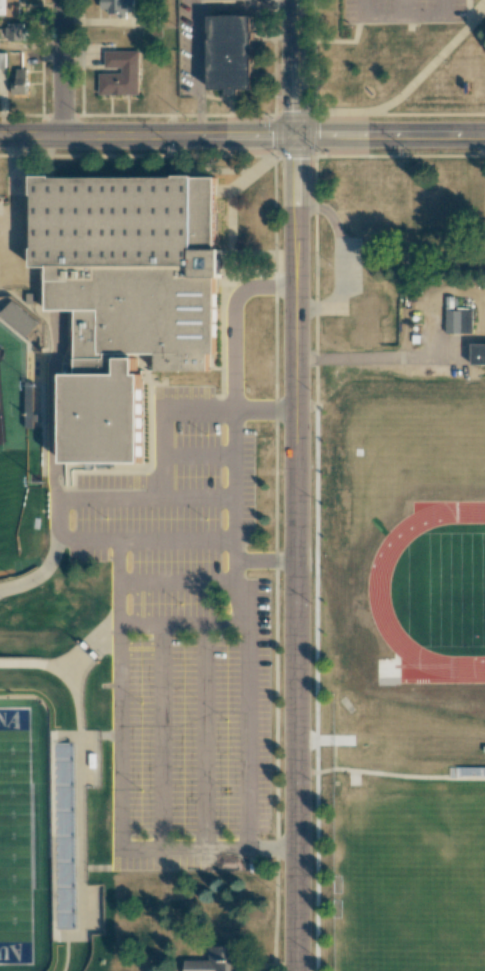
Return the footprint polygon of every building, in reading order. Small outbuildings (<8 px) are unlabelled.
[(19,0),(0,0),(0,16),(19,16),(19,0)] [(126,14),(126,12),(133,12),(134,0),(101,0),(100,13),(126,14)] [(208,16),(251,15),(252,88),(239,88),(239,96),(228,96),(228,90),(209,90),(208,16)] [(24,23),(6,24),(7,41),(24,40),(24,23)] [(104,52),(138,52),(138,95),(98,96),(98,74),(122,74),(122,69),(104,69),(104,52)] [(26,69),(12,69),(13,95),(26,95),(26,69)] [(30,176),(218,176),(220,275),(192,275),(192,264),(47,266),(30,265),(30,176)] [(47,266),(48,312),(77,312),(78,373),(118,373),(118,358),(136,358),(154,357),(154,374),(221,374),(220,275),(192,275),(192,264),(47,266)] [(472,313),(445,313),(445,338),(472,338),(472,313)] [(470,348),(484,348),(484,369),(470,369),(470,348)] [(78,373),(64,373),(64,463),(142,463),(142,376),(136,376),(136,358),(118,358),(118,373),(78,373)] [(74,743),(53,743),(53,928),(73,928),(74,743)] [(185,970),(242,970),(242,946),(210,946),(210,960),(185,960),(185,970)]
